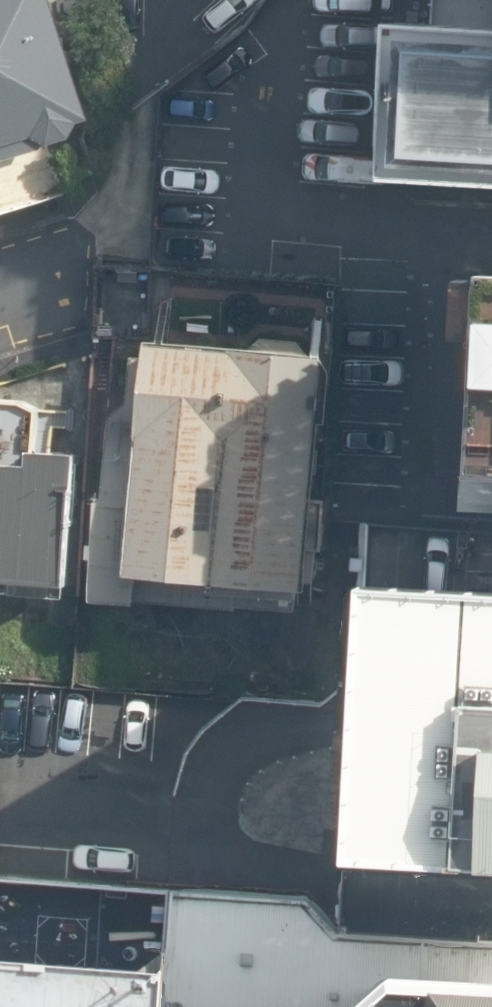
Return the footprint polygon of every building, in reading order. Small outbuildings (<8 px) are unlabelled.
[(67,110),(34,0),(0,0),(0,131),(67,110)] [(358,11),(350,164),(491,171),(491,17),(358,11)] [(454,266),(441,540),(491,542),(491,268),(454,266)] [(308,606),(319,347),(98,338),(87,596),(308,606)] [(64,580),(70,426),(0,423),(0,577),(64,580)] [(441,540),(362,536),(342,927),(491,935),(491,542),(441,540)] [(173,896),(0,886),(0,1006),(163,1006),(173,896)] [(342,927),(298,905),(173,896),(163,1006),(491,1006),(491,935),(342,927)]
